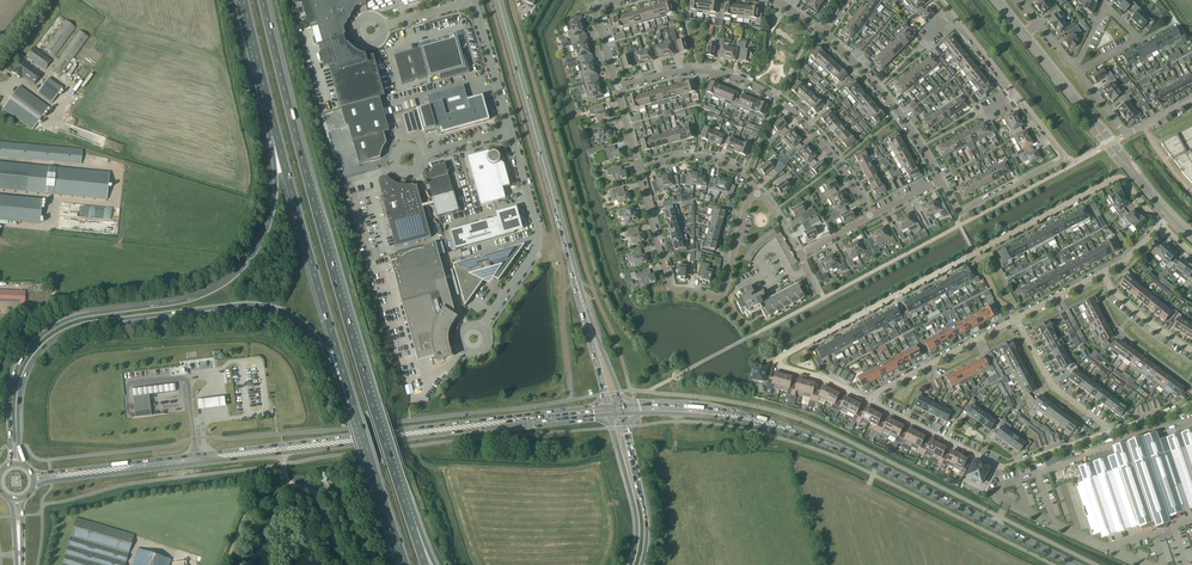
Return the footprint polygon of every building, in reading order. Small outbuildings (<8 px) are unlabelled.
[(310,30),(313,29),(318,45),(329,42),(345,37),(346,37),(344,29),(356,8),(366,5),(365,0),(301,0),(310,30)] [(686,12),(691,12),(691,11),(696,11),(696,13),(698,1),(693,0),(691,0),(690,4),(687,4),(686,12)] [(819,7),(810,0),(811,1),(807,6),(811,9),(810,11),(815,14),(819,9),(818,8),(819,7)] [(879,4),(873,0),(867,0),(865,2),(876,10),(880,5),(879,4)] [(921,10),(919,7),(924,3),(921,1),(922,0),(916,0),(909,6),(913,11),(911,13),(913,16),(921,10)] [(1048,1),(1048,0),(1037,0),(1033,3),(1035,6),(1034,6),(1037,10),(1048,1)] [(1140,4),(1136,0),(1135,2),(1133,0),(1127,0),(1119,8),(1125,13),(1130,8),(1133,11),(1140,4)] [(703,14),(704,2),(698,1),(696,13),(703,14)] [(1052,13),(1058,9),(1055,5),(1053,6),(1048,1),(1037,10),(1040,13),(1040,12),(1043,15),(1049,10),(1052,13)] [(1092,15),(1095,8),(1082,1),(1079,8),(1077,7),(1075,10),(1084,15),(1085,11),(1092,15)] [(709,15),(711,2),(710,2),(710,3),(704,2),(703,14),(709,15)] [(719,20),(720,10),(717,9),(718,3),(711,2),(709,15),(716,16),(715,19),(719,20)] [(873,16),(876,10),(865,2),(861,7),(873,16)] [(663,5),(666,15),(671,14),(671,15),(675,14),(673,9),(671,9),(670,3),(663,5)] [(1166,12),(1158,3),(1154,7),(1160,12),(1159,13),(1161,16),(1166,12)] [(720,10),(719,20),(723,20),(723,19),(730,20),(730,16),(732,5),(725,4),(724,10),(720,10)] [(1136,14),(1131,19),(1137,24),(1147,14),(1142,9),(1143,7),(1140,4),(1133,11),(1136,14)] [(663,5),(657,7),(660,19),(666,17),(666,15),(663,5)] [(743,19),(745,7),(738,6),(737,16),(736,19),(743,19)] [(651,9),(654,20),(660,19),(657,7),(651,9)] [(749,20),(751,8),(745,7),(743,19),(749,20)] [(861,7),(858,13),(869,21),(870,18),(873,20),(875,17),(873,16),(861,7)] [(751,8),(749,20),(756,21),(755,25),(760,25),(761,15),(757,15),(758,9),(751,8)] [(651,9),(644,10),(648,22),(654,20),(651,9)] [(921,10),(913,16),(915,19),(920,16),(924,22),(933,15),(931,13),(932,12),(929,9),(928,9),(923,12),(921,10)] [(1054,17),(1048,22),(1050,24),(1049,25),(1052,28),(1062,20),(1064,19),(1065,18),(1063,15),(1058,9),(1052,13),(1054,17)] [(644,10),(638,12),(641,24),(648,22),(644,10)] [(635,26),(641,24),(638,12),(632,14),(635,26)] [(865,26),(869,21),(858,13),(854,18),(865,26)] [(632,14),(626,15),(629,27),(635,26),(632,14)] [(1147,14),(1137,24),(1142,30),(1147,24),(1150,27),(1157,20),(1154,17),(1152,19),(1147,14)] [(623,29),(629,27),(626,15),(620,17),(623,29)] [(620,17),(619,17),(616,18),(616,16),(610,18),(612,23),(614,23),(615,29),(622,27),(622,29),(623,29),(620,17)] [(573,19),(565,21),(568,32),(582,28),(581,25),(583,24),(582,21),(579,22),(577,17),(573,19)] [(861,31),(865,26),(854,18),(850,23),(861,31)] [(1062,20),(1052,28),(1055,32),(1055,31),(1058,34),(1061,31),(1064,35),(1074,27),(1071,23),(1069,24),(1064,19),(1062,20)] [(54,57),(75,28),(65,21),(44,49),(54,57)] [(857,36),(861,31),(850,23),(846,28),(857,36)] [(899,34),(908,43),(913,38),(911,36),(913,34),(904,25),(901,28),(904,30),(899,34)] [(1067,34),(1069,37),(1066,40),(1063,42),(1068,49),(1071,47),(1072,48),(1076,45),(1075,44),(1078,41),(1074,37),(1081,32),(1076,26),(1067,34)] [(571,42),(579,40),(578,36),(586,34),(585,31),(583,31),(582,28),(568,32),(566,32),(568,38),(569,38),(571,42)] [(843,29),(840,34),(845,38),(846,36),(850,39),(853,42),(857,36),(846,28),(845,30),(843,29)] [(1169,32),(1176,45),(1182,42),(1183,44),(1186,42),(1182,33),(1179,35),(1175,29),(1169,32)] [(88,38),(79,31),(51,70),(60,77),(88,38)] [(1175,45),(1176,45),(1169,32),(1168,32),(1169,33),(1163,36),(1169,48),(1175,45)] [(903,48),(908,43),(899,34),(895,39),(903,48)] [(671,36),(674,45),(677,44),(680,54),(687,51),(684,41),(683,41),(683,39),(677,41),(675,35),(671,36)] [(947,49),(955,43),(954,41),(955,40),(951,35),(946,39),(947,41),(943,44),(947,49)] [(671,46),(674,45),(671,36),(668,37),(669,43),(663,45),(666,58),(670,57),(670,56),(673,55),(671,46)] [(1164,51),(1169,48),(1163,36),(1158,39),(1164,51)] [(331,49),(319,52),(324,67),(328,65),(340,109),(341,109),(380,98),(385,97),(378,73),(373,56),(368,58),(367,56),(367,57),(365,57),(362,56),(360,55),(357,54),(355,53),(353,51),(351,50),(352,49),(349,50),(348,45),(348,44),(347,44),(345,37),(329,42),(331,49)] [(708,45),(706,56),(706,58),(712,59),(713,57),(713,58),(715,48),(718,49),(720,39),(716,38),(715,44),(714,44),(709,43),(708,45)] [(903,48),(895,39),(894,39),(893,38),(889,43),(890,44),(899,52),(903,48)] [(422,48),(394,56),(402,84),(439,74),(441,81),(469,73),(465,56),(464,56),(464,57),(460,58),(455,39),(436,44),(436,42),(431,43),(432,46),(422,48)] [(727,61),(730,47),(723,45),(724,39),(720,39),(718,49),(722,49),(720,59),(723,59),(723,60),(727,61)] [(1164,51),(1158,39),(1152,42),(1157,51),(1162,48),(1164,51)] [(573,52),(588,48),(587,45),(589,44),(588,41),(580,43),(579,40),(571,42),(573,52)] [(666,58),(663,45),(662,45),(663,47),(656,48),(654,41),(650,42),(653,51),(656,50),(659,59),(662,59),(666,58)] [(650,52),(653,51),(650,42),(647,43),(648,49),(642,50),(646,64),(650,63),(649,62),(652,61),(650,52)] [(740,52),(741,42),(738,42),(737,48),(730,47),(727,61),(731,62),(731,61),(735,61),(736,52),(740,52)] [(741,42),(740,52),(743,53),(741,62),(749,64),(751,52),(750,52),(750,50),(745,49),(746,43),(741,42)] [(864,42),(857,49),(860,52),(867,44),(864,42)] [(1151,54),(1157,51),(1152,42),(1146,45),(1152,57),(1153,57),(1151,54)] [(950,56),(959,48),(955,43),(947,49),(945,51),(950,56)] [(894,57),(899,52),(890,44),(886,48),(894,57)] [(1147,60),(1152,57),(1146,45),(1141,48),(1147,60)] [(646,64),(642,50),(635,52),(633,46),(630,48),(632,57),(635,56),(638,65),(641,64),(641,65),(646,64)] [(26,57),(44,70),(50,61),(32,48),(26,57)] [(576,62),(585,60),(584,56),(591,54),(591,51),(589,51),(588,48),(573,52),(575,52),(577,58),(575,58),(576,62)] [(629,58),(632,57),(630,48),(626,49),(628,54),(621,56),(622,58),(621,58),(624,69),(632,67),(629,58)] [(811,52),(809,57),(810,58),(809,59),(813,63),(815,61),(823,53),(818,48),(813,53),(811,52)] [(890,61),(894,57),(886,48),(881,53),(890,61)] [(941,54),(936,48),(932,51),(938,57),(941,54)] [(959,48),(950,56),(952,59),(951,60),(951,62),(952,62),(954,61),(963,53),(959,48)] [(1141,48),(1135,51),(1141,63),(1147,60),(1141,48)] [(1136,66),(1141,63),(1135,51),(1129,54),(1129,53),(1136,66)] [(890,61),(881,53),(880,52),(876,57),(878,59),(885,66),(890,61)] [(815,61),(813,63),(818,67),(819,66),(827,58),(823,53),(815,61)] [(954,61),(952,62),(952,63),(954,63),(955,62),(955,63),(958,66),(967,58),(963,53),(954,61)] [(1130,70),(1136,66),(1129,53),(1122,57),(1126,63),(1122,65),(1127,74),(1131,72),(1130,70)] [(925,62),(933,71),(941,64),(935,57),(932,59),(930,57),(925,62)] [(823,71),(832,62),(827,58),(819,66),(823,71)] [(967,58),(958,66),(962,71),(971,63),(967,58)] [(884,67),(885,66),(878,59),(873,64),(877,68),(876,69),(880,73),(885,69),(884,67)] [(41,75),(20,60),(11,73),(20,79),(21,77),(33,85),(41,75)] [(579,72),(594,68),(593,66),(594,64),(593,61),(586,63),(585,60),(576,62),(579,72)] [(823,71),(828,76),(830,74),(836,66),(832,62),(823,71)] [(928,75),(933,71),(925,62),(920,66),(928,75)] [(966,76),(975,68),(971,63),(962,71),(966,76)] [(1163,67),(1164,68),(1165,71),(1166,73),(1168,73),(1171,71),(1168,66),(1167,64),(1165,66),(1163,67)] [(833,80),(841,71),(841,70),(841,71),(836,66),(830,74),(834,78),(833,80)] [(923,79),(928,75),(920,66),(915,70),(923,79)] [(582,83),(591,80),(590,76),(597,74),(596,71),(594,71),(594,68),(579,72),(582,83)] [(970,81),(979,73),(975,68),(966,76),(970,81)] [(923,79),(915,70),(910,74),(918,83),(917,81),(921,78),(923,79)] [(1098,72),(1096,70),(1092,74),(1093,75),(1091,77),(1096,84),(1099,81),(1099,82),(1103,79),(1102,79),(1104,77),(1107,81),(1113,76),(1110,72),(1105,76),(1100,70),(1098,72)] [(838,90),(845,83),(842,80),(846,75),(841,71),(833,80),(838,85),(835,87),(838,90)] [(974,86),(983,78),(979,73),(970,81),(974,86)] [(1183,76),(1190,89),(1191,87),(1191,79),(1190,76),(1189,73),(1183,76)] [(913,88),(918,83),(910,74),(905,78),(913,88)] [(1183,76),(1178,79),(1179,82),(1184,92),(1190,89),(1183,76)] [(908,92),(913,88),(905,78),(901,82),(908,92)] [(978,91),(987,83),(983,78),(974,86),(978,91)] [(1107,98),(1119,89),(1118,88),(1117,89),(1115,87),(1116,86),(1114,83),(1116,81),(1113,78),(1107,83),(1110,86),(1103,91),(1105,94),(1107,98)] [(38,94),(52,103),(62,89),(48,79),(38,94)] [(1178,79),(1172,82),(1172,83),(1178,95),(1184,92),(1179,82),(1178,79)] [(582,83),(578,84),(579,87),(583,86),(585,93),(599,89),(598,86),(600,84),(599,82),(592,84),(591,80),(582,83)] [(800,81),(799,82),(796,81),(794,85),(796,86),(791,91),(796,96),(805,86),(800,81)] [(848,95),(858,87),(853,81),(848,86),(845,83),(838,90),(840,93),(844,90),(848,95)] [(685,84),(688,94),(693,93),(693,94),(696,94),(696,88),(693,88),(692,82),(685,84)] [(908,92),(901,82),(899,84),(898,82),(893,87),(897,91),(898,90),(902,94),(904,92),(905,94),(908,92)] [(712,97),(717,86),(711,83),(708,89),(705,89),(705,94),(708,95),(708,94),(713,96),(712,97)] [(988,85),(987,83),(978,91),(982,96),(988,91),(989,93),(994,89),(990,84),(988,85)] [(1172,83),(1167,86),(1173,98),(1178,95),(1172,83)] [(685,84),(679,86),(681,96),(682,98),(688,96),(688,94),(685,84)] [(1166,85),(1160,88),(1162,91),(1167,101),(1173,98),(1167,86),(1166,85)] [(49,108),(19,86),(2,109),(32,131),(49,108)] [(429,106),(417,109),(424,134),(436,131),(437,135),(488,120),(482,97),(467,101),(463,86),(427,96),(429,106)] [(679,86),(672,88),(675,97),(679,96),(679,98),(682,98),(681,96),(679,86)] [(718,100),(723,88),(717,86),(712,97),(718,100)] [(801,100),(809,91),(810,90),(805,86),(796,96),(797,96),(801,100)] [(853,100),(862,92),(858,87),(848,95),(853,100)] [(672,88),(666,89),(669,99),(670,102),(676,100),(675,97),(672,88)] [(725,100),(729,91),(723,88),(718,100),(719,98),(725,100)] [(1162,104),(1167,101),(1160,88),(1159,88),(1161,92),(1156,94),(1162,104)] [(599,89),(585,93),(586,99),(588,103),(596,100),(595,97),(603,95),(602,92),(600,91),(599,89)] [(663,101),(669,99),(666,89),(660,91),(663,101)] [(1122,101),(1128,97),(1132,94),(1129,90),(1125,93),(1123,90),(1121,92),(1119,89),(1107,98),(1110,101),(1111,100),(1113,103),(1119,98),(1122,101)] [(656,102),(663,101),(660,91),(654,93),(656,102)] [(725,100),(724,103),(730,106),(729,108),(732,109),(736,100),(733,98),(735,93),(729,91),(725,100)] [(806,104),(814,95),(809,91),(801,100),(806,104)] [(862,92),(853,100),(856,103),(853,105),(855,107),(857,105),(866,97),(862,92)] [(654,93),(647,94),(650,104),(651,107),(657,105),(656,102),(654,93)] [(1148,94),(1144,95),(1148,102),(1149,105),(1152,103),(1155,108),(1162,105),(1156,93),(1149,97),(1148,94)] [(644,106),(650,104),(647,94),(641,96),(644,106)] [(954,94),(952,96),(954,99),(960,110),(966,106),(965,104),(968,102),(963,94),(956,98),(954,94)] [(814,95),(806,104),(811,108),(810,109),(819,100),(814,95)] [(635,97),(635,98),(639,110),(645,109),(644,106),(641,96),(635,98),(635,97)] [(743,110),(748,99),(742,96),(740,101),(736,100),(732,109),(736,111),(737,107),(743,110)] [(952,96),(946,99),(948,103),(955,113),(960,110),(954,99),(952,96)] [(638,110),(639,110),(635,98),(632,98),(631,97),(626,98),(628,104),(629,104),(631,110),(632,110),(632,112),(638,110)] [(861,110),(871,101),(866,97),(857,105),(861,110)] [(1122,116),(1132,108),(1128,102),(1131,100),(1128,97),(1122,101),(1124,104),(1118,110),(1120,112),(1119,113),(1122,116)] [(386,122),(380,98),(341,109),(346,127),(348,126),(358,165),(380,158),(380,156),(381,153),(382,151),(383,148),(385,146),(386,144),(383,133),(389,132),(387,126),(386,122)] [(749,112),(754,101),(748,99),(743,110),(749,112)] [(823,111),(830,104),(827,101),(824,104),(819,100),(810,109),(816,114),(821,108),(823,111)] [(916,104),(914,100),(907,105),(910,109),(916,104)] [(749,112),(749,113),(755,115),(756,113),(760,103),(754,101),(749,112)] [(864,115),(875,106),(871,101),(861,110),(865,114),(864,115)] [(760,103),(756,113),(760,114),(759,116),(764,118),(766,113),(764,112),(767,106),(760,103)] [(950,116),(955,113),(948,103),(943,106),(950,116)] [(825,124),(834,115),(830,110),(834,107),(830,104),(823,111),(826,113),(820,119),(825,124)] [(588,109),(590,115),(595,115),(595,119),(597,119),(598,123),(603,122),(604,120),(609,118),(608,116),(610,115),(609,111),(603,113),(601,105),(588,109)] [(920,109),(917,105),(911,110),(914,114),(920,109)] [(869,120),(879,111),(875,106),(864,115),(869,120)] [(944,120),(950,116),(943,106),(938,110),(944,120)] [(1132,108),(1122,116),(1125,120),(1125,119),(1128,122),(1131,119),(1133,121),(1137,118),(1135,116),(1137,114),(1132,108)] [(936,114),(934,115),(939,123),(944,120),(938,110),(935,112),(936,114)] [(413,111),(402,114),(407,134),(419,131),(413,111)] [(879,111),(869,120),(871,118),(874,122),(873,123),(876,126),(880,122),(879,121),(884,116),(879,111)] [(931,112),(926,115),(928,119),(933,127),(939,123),(934,115),(931,112)] [(1007,126),(1019,119),(1017,116),(1015,113),(1010,116),(1008,113),(999,117),(1001,121),(1003,119),(1007,126)] [(829,129),(838,120),(834,115),(825,124),(829,129)] [(926,115),(922,118),(924,121),(922,122),(925,127),(924,128),(927,133),(932,130),(931,128),(933,127),(928,119),(926,115)] [(774,141),(781,134),(779,131),(786,125),(781,119),(773,127),(772,129),(776,134),(767,141),(770,144),(771,143),(771,144),(774,141)] [(1008,133),(1004,135),(1006,138),(1009,136),(1018,132),(1017,129),(1022,126),(1020,123),(1021,122),(1019,119),(1007,126),(1010,132),(1008,133)] [(833,133),(843,125),(838,120),(829,129),(833,133)] [(688,124),(683,125),(684,129),(687,140),(694,138),(692,132),(694,131),(692,125),(690,126),(689,126),(688,124)] [(991,140),(995,137),(989,125),(985,127),(984,124),(978,127),(984,138),(989,136),(991,140)] [(843,125),(833,133),(838,138),(845,132),(847,130),(843,125)] [(708,141),(712,130),(711,131),(707,129),(708,128),(704,126),(702,132),(704,133),(701,139),(708,141)] [(599,139),(600,139),(601,143),(606,142),(607,140),(612,139),(611,136),(613,135),(612,131),(607,133),(605,127),(592,131),(593,136),(598,136),(599,139)] [(712,130),(708,141),(710,142),(709,144),(713,145),(714,144),(718,132),(720,129),(714,127),(712,130)] [(978,141),(984,138),(978,127),(972,130),(978,141)] [(675,132),(672,133),(675,143),(681,141),(677,128),(674,129),(675,132)] [(679,128),(677,128),(681,141),(687,140),(684,129),(684,130),(681,131),(680,129),(679,128)] [(734,131),(731,129),(729,133),(725,142),(729,144),(726,150),(732,153),(733,151),(737,140),(731,138),(734,131)] [(1161,145),(1173,162),(1180,158),(1187,166),(1181,172),(1191,184),(1191,129),(1161,145)] [(671,130),(665,132),(668,145),(675,143),(672,133),(671,130)] [(781,134),(774,141),(776,143),(781,139),(786,144),(796,135),(794,132),(793,132),(791,130),(784,136),(781,134)] [(845,132),(838,138),(842,143),(850,136),(852,134),(847,130),(845,132)] [(973,144),(978,141),(972,130),(967,133),(973,144)] [(663,136),(659,137),(662,146),(668,145),(665,132),(662,132),(663,136)] [(725,142),(729,133),(726,132),(724,135),(718,132),(714,144),(720,146),(722,141),(725,142)] [(1017,145),(1029,138),(1027,135),(1025,132),(1020,135),(1018,132),(1009,136),(1011,140),(1013,138),(1017,145)] [(658,133),(652,135),(656,148),(662,146),(659,137),(658,133)] [(967,133),(961,137),(967,147),(969,152),(975,149),(973,144),(967,133)] [(889,146),(901,140),(897,134),(891,137),(890,135),(885,138),(887,141),(888,140),(891,145),(889,145),(889,146)] [(646,137),(646,138),(650,150),(656,148),(652,135),(646,137)] [(788,157),(796,150),(794,147),(801,141),(799,139),(799,138),(796,135),(786,144),(790,150),(786,154),(788,157)] [(850,136),(842,143),(846,149),(851,144),(853,146),(857,142),(855,139),(853,140),(850,136)] [(961,137),(955,140),(961,150),(967,147),(961,137)] [(646,151),(650,150),(646,138),(645,138),(640,139),(641,141),(640,142),(642,148),(640,149),(642,154),(647,153),(646,151)] [(1020,155),(1028,151),(1027,148),(1032,145),(1030,142),(1031,141),(1029,138),(1017,145),(1020,151),(1016,153),(1017,156),(1020,155)] [(616,142),(618,150),(624,148),(622,140),(616,142)] [(737,140),(733,151),(739,154),(738,154),(739,154),(743,144),(744,142),(738,140),(737,140)] [(892,151),(903,146),(900,140),(901,140),(889,146),(892,151)] [(955,140),(950,143),(954,151),(955,153),(961,150),(955,140)] [(81,165),(82,150),(0,143),(0,158),(81,165)] [(949,154),(954,151),(950,143),(944,146),(949,154)] [(743,144),(739,154),(745,157),(748,150),(749,151),(752,146),(748,144),(747,146),(743,144)] [(949,154),(944,146),(942,147),(941,145),(936,148),(939,154),(940,153),(943,157),(949,154)] [(613,147),(604,149),(603,146),(587,151),(588,156),(596,154),(596,152),(604,150),(607,159),(608,159),(609,163),(614,162),(615,160),(616,160),(620,158),(619,156),(621,155),(620,151),(615,153),(613,147)] [(802,159),(811,151),(808,148),(807,148),(805,146),(798,152),(796,150),(788,157),(791,159),(794,157),(796,159),(799,156),(802,159)] [(895,157),(906,151),(903,146),(892,151),(895,157)] [(858,163),(869,157),(867,157),(865,153),(866,152),(864,149),(859,152),(860,153),(854,157),(858,163)] [(805,166),(801,170),(803,173),(810,166),(808,163),(815,157),(813,155),(814,154),(811,151),(802,159),(804,162),(802,164),(805,166)] [(898,163),(909,157),(906,151),(895,157),(898,163)] [(1028,151),(1020,155),(1023,163),(1028,160),(1030,164),(1036,161),(1036,163),(1042,160),(1039,154),(1038,155),(1036,152),(1030,155),(1028,151)] [(510,186),(504,164),(500,163),(501,160),(501,157),(500,155),(499,154),(498,153),(497,152),(495,152),(494,152),(492,152),(491,152),(489,153),(489,154),(485,155),(485,153),(467,158),(480,206),(505,199),(502,189),(502,188),(510,186)] [(861,168),(872,162),(869,157),(858,163),(861,168)] [(901,169),(912,163),(909,157),(898,163),(901,169)] [(998,165),(1004,175),(1009,172),(1008,170),(1012,168),(1007,160),(998,165)] [(0,162),(0,190),(106,200),(108,173),(0,162)] [(765,176),(772,169),(777,175),(784,168),(779,162),(774,167),(770,162),(768,163),(768,162),(764,166),(762,165),(757,169),(761,173),(762,173),(765,176)] [(810,166),(803,173),(806,175),(810,171),(815,176),(816,175),(817,175),(825,168),(820,162),(813,168),(810,166)] [(864,174),(875,168),(872,162),(861,168),(864,174)] [(906,173),(916,168),(915,168),(912,163),(901,169),(902,169),(903,168),(906,173)] [(997,163),(991,166),(998,178),(1004,175),(998,165),(997,163)] [(434,203),(422,206),(423,209),(434,205),(437,214),(457,208),(453,193),(448,176),(445,164),(433,167),(433,168),(433,167),(434,168),(428,177),(427,177),(426,177),(428,181),(432,199),(434,203)] [(991,166),(986,169),(988,173),(992,182),(998,178),(991,166)] [(614,179),(616,184),(621,182),(621,180),(622,180),(626,179),(626,177),(628,175),(627,172),(621,173),(619,167),(606,171),(607,176),(612,176),(613,179),(614,179)] [(867,180),(878,174),(875,168),(864,174),(867,180)] [(907,176),(905,177),(907,180),(909,179),(909,180),(915,177),(916,178),(921,175),(919,170),(917,171),(916,168),(906,173),(907,176)] [(687,176),(681,176),(680,185),(690,186),(690,187),(693,187),(693,185),(694,173),(692,173),(692,171),(688,170),(687,176)] [(694,173),(693,185),(696,185),(696,186),(706,187),(707,178),(701,177),(701,171),(697,171),(696,173),(694,173)] [(666,188),(667,188),(669,187),(670,188),(679,185),(677,177),(671,178),(669,173),(665,174),(665,176),(663,177),(666,188)] [(987,185),(982,176),(980,173),(975,176),(981,188),(987,185)] [(987,185),(992,182),(988,173),(982,176),(987,185)] [(778,192),(781,197),(786,193),(785,191),(790,188),(789,187),(791,186),(787,181),(792,177),(789,174),(781,180),(784,183),(776,189),(778,192)] [(870,185),(881,180),(878,174),(867,180),(870,185)] [(666,188),(663,177),(661,177),(660,175),(656,176),(658,182),(652,184),(654,194),(664,191),(664,190),(667,189),(667,188),(666,188)] [(720,191),(724,180),(722,179),(722,177),(718,175),(717,181),(711,179),(708,188),(717,191),(718,190),(720,191)] [(975,191),(981,188),(975,176),(969,179),(975,191)] [(413,187),(413,185),(410,186),(406,186),(403,186),(400,185),(396,184),(390,181),(388,179),(385,177),(382,177),(380,179),(379,181),(379,184),(382,195),(384,195),(385,200),(383,201),(395,247),(431,238),(423,209),(422,206),(419,196),(418,192),(416,186),(413,187)] [(720,191),(720,192),(722,193),(722,194),(732,197),(735,188),(729,185),(731,180),(727,179),(726,181),(724,180),(720,191)] [(900,179),(896,181),(900,189),(904,186),(900,179)] [(969,194),(975,191),(969,179),(963,182),(969,194)] [(821,199),(830,194),(828,191),(837,186),(833,180),(823,185),(824,186),(822,187),(825,193),(820,195),(821,199)] [(873,191),(884,185),(881,180),(870,185),(873,191)] [(894,181),(889,183),(894,192),(898,189),(894,181)] [(961,187),(959,188),(961,193),(960,194),(963,199),(968,196),(968,195),(969,194),(963,182),(959,185),(961,187)] [(884,185),(873,191),(874,194),(873,195),(875,200),(881,197),(880,195),(886,192),(882,186),(884,185)] [(611,201),(617,201),(618,205),(624,204),(624,202),(629,200),(629,198),(631,197),(630,193),(624,195),(622,188),(609,191),(611,201)] [(1114,194),(1106,199),(1112,206),(1113,208),(1115,206),(1125,199),(1123,198),(1123,197),(1118,190),(1118,191),(1117,190),(1113,193),(1114,194)] [(834,204),(844,199),(842,195),(840,192),(832,197),(830,194),(821,199),(823,202),(828,199),(831,206),(834,204)] [(700,194),(699,200),(707,203),(709,197),(700,194)] [(40,225),(42,200),(0,196),(0,221),(40,225)] [(832,218),(840,213),(839,210),(847,206),(846,203),(846,202),(844,199),(834,204),(837,211),(830,214),(832,218)] [(1115,206),(1113,208),(1119,217),(1125,212),(1122,208),(1128,204),(1125,199),(1115,206)] [(931,202),(927,204),(934,216),(940,213),(943,218),(946,217),(949,215),(943,205),(937,208),(934,201),(931,203),(931,202)] [(924,214),(921,216),(922,218),(927,227),(930,225),(928,222),(931,220),(930,218),(934,216),(927,204),(923,206),(924,207),(921,208),(924,214)] [(789,210),(792,215),(792,214),(795,218),(803,213),(807,219),(815,214),(811,207),(806,211),(802,205),(801,206),(800,205),(795,208),(794,207),(789,210)] [(676,217),(679,216),(676,206),(667,208),(668,212),(664,213),(665,216),(664,216),(665,220),(676,217)] [(712,216),(724,220),(725,216),(724,216),(725,213),(721,212),(722,208),(713,206),(710,216),(712,216)] [(1084,208),(1077,211),(1083,222),(1084,224),(1089,221),(1090,221),(1094,219),(1090,212),(1087,214),(1084,208)] [(498,218),(450,231),(455,250),(514,233),(514,232),(521,229),(518,219),(519,218),(518,214),(517,215),(515,209),(497,214),(498,218)] [(625,221),(626,221),(627,225),(632,224),(633,222),(638,220),(637,218),(639,217),(638,213),(632,215),(631,209),(617,212),(619,217),(624,217),(625,221)] [(1077,212),(1071,215),(1078,228),(1078,227),(1084,224),(1083,222),(1077,211),(1077,212)] [(1126,225),(1137,215),(1133,211),(1128,215),(1125,212),(1119,217),(1126,225)] [(840,213),(832,218),(833,221),(839,218),(839,219),(842,224),(844,223),(844,224),(854,218),(855,218),(852,212),(851,213),(850,212),(842,216),(840,213)] [(905,215),(901,217),(907,228),(909,232),(916,229),(918,232),(921,230),(916,221),(913,223),(908,215),(906,216),(905,215)] [(1072,231),(1078,228),(1071,215),(1065,218),(1072,231)] [(1137,215),(1126,225),(1128,227),(1130,225),(1135,231),(1141,227),(1141,228),(1145,225),(1144,224),(1145,223),(1139,217),(1137,215)] [(723,223),(724,220),(712,216),(710,223),(711,223),(721,226),(722,223),(723,223)] [(677,223),(676,217),(665,220),(666,224),(667,223),(668,226),(677,223)] [(808,222),(812,229),(803,234),(805,237),(804,238),(807,243),(813,240),(812,238),(817,235),(817,234),(819,234),(815,227),(821,225),(817,217),(808,222)] [(901,232),(907,228),(901,217),(898,219),(898,220),(895,222),(900,230),(897,232),(901,241),(905,239),(901,232)] [(1072,231),(1065,218),(1059,221),(1065,231),(1070,228),(1072,231)] [(1095,220),(1099,229),(1103,227),(1099,218),(1095,220)] [(1059,235),(1065,231),(1059,221),(1053,225),(1059,235)] [(668,232),(680,229),(679,223),(677,223),(668,226),(668,228),(667,229),(668,232)] [(708,226),(707,228),(708,229),(721,232),(722,228),(720,228),(721,228),(721,226),(711,223),(710,227),(708,226)] [(1053,238),(1059,235),(1053,225),(1047,228),(1054,240),(1053,238)] [(880,229),(876,231),(882,242),(883,243),(889,240),(892,245),(896,244),(891,235),(888,237),(883,228),(880,230),(880,229)] [(1048,244),(1054,240),(1047,228),(1041,231),(1041,230),(1048,244)] [(632,241),(633,246),(638,245),(639,242),(644,241),(643,239),(645,238),(644,234),(638,235),(637,229),(628,232),(630,241),(632,241)] [(671,238),(682,235),(680,229),(668,232),(669,236),(670,236),(671,238)] [(720,236),(721,232),(708,229),(707,235),(708,236),(708,235),(718,238),(719,235),(720,236)] [(772,240),(775,238),(790,267),(797,263),(780,233),(777,235),(774,230),(767,233),(760,238),(756,241),(753,244),(750,248),(748,251),(745,255),(743,260),(750,263),(752,259),(754,256),(757,253),(759,250),(762,247),(765,244),(768,243),(772,240)] [(1042,247),(1048,244),(1041,230),(1038,232),(1039,232),(1035,234),(1042,247)] [(867,240),(867,241),(874,255),(880,252),(877,247),(883,243),(882,242),(876,231),(872,233),(873,234),(870,235),(872,238),(867,241),(867,240)] [(1036,250),(1042,247),(1035,234),(1032,236),(1031,235),(1029,237),(1036,250)] [(672,245),(684,241),(682,235),(671,238),(672,241),(671,241),(672,245)] [(717,241),(718,238),(708,235),(708,236),(706,241),(706,242),(717,245),(718,241),(717,241)] [(1112,254),(1119,251),(1115,244),(1118,243),(1115,236),(1105,241),(1112,254)] [(1036,250),(1029,237),(1029,238),(1023,241),(1029,251),(1034,248),(1036,250)] [(684,241),(672,245),(673,248),(674,248),(675,251),(678,250),(679,253),(687,251),(684,241)] [(706,242),(706,241),(703,241),(701,251),(710,253),(711,250),(714,251),(715,248),(716,248),(717,245),(706,242)] [(1023,254),(1029,251),(1023,241),(1017,244),(1023,254)] [(855,242),(851,244),(858,257),(857,255),(863,252),(867,259),(870,257),(872,256),(865,243),(860,246),(858,242),(855,243),(855,242)] [(1106,242),(1100,245),(1101,248),(1106,257),(1112,254),(1106,242)] [(436,244),(389,257),(416,355),(418,361),(429,358),(435,357),(436,362),(443,360),(452,358),(450,354),(448,346),(448,343),(447,339),(448,336),(448,333),(449,329),(451,326),(452,323),(456,318),(459,314),(454,310),(436,244)] [(851,260),(858,257),(851,244),(847,246),(848,247),(845,249),(849,257),(846,259),(851,268),(854,266),(851,260)] [(1017,244),(1011,247),(1017,257),(1018,260),(1020,260),(1019,258),(1023,256),(1023,254),(1017,244)] [(1162,260),(1172,249),(1169,246),(1168,247),(1166,244),(1159,251),(1156,248),(1151,253),(1155,257),(1156,255),(1162,260)] [(524,245),(482,257),(483,258),(480,258),(453,266),(456,275),(456,276),(465,307),(483,282),(482,281),(492,278),(498,281),(513,260),(514,258),(515,258),(524,245)] [(1011,260),(1017,257),(1011,247),(1005,250),(1012,263),(1011,260)] [(633,263),(635,263),(636,267),(641,266),(641,264),(646,263),(646,260),(648,259),(647,255),(641,257),(639,248),(630,250),(633,263)] [(1100,260),(1106,257),(1101,248),(1095,251),(1100,260)] [(463,258),(461,249),(448,253),(450,261),(463,258)] [(1162,260),(1161,261),(1167,266),(1166,267),(1165,267),(1164,268),(1165,269),(1168,272),(1170,270),(1174,265),(1171,262),(1177,255),(1175,252),(1172,249),(1162,260)] [(1002,268),(1012,263),(1005,250),(998,253),(1002,260),(998,261),(1002,268)] [(1087,250),(1081,253),(1083,257),(1088,267),(1089,267),(1088,266),(1094,263),(1089,254),(1087,250)] [(821,251),(814,254),(817,260),(824,257),(821,251)] [(1094,263),(1100,260),(1095,251),(1089,254),(1094,263)] [(829,256),(826,258),(831,268),(832,270),(836,268),(837,270),(839,270),(840,270),(841,272),(847,270),(840,257),(835,259),(832,255),(830,257),(829,256)] [(1083,270),(1088,267),(1083,257),(1077,260),(1083,270)] [(831,268),(825,258),(822,260),(822,261),(819,262),(823,270),(816,274),(821,283),(829,279),(826,274),(829,272),(828,269),(831,268)] [(1070,259),(1064,262),(1066,266),(1071,275),(1077,273),(1072,263),(1070,259)] [(1077,273),(1083,270),(1077,260),(1072,263),(1077,273)] [(1170,270),(1167,273),(1171,276),(1173,273),(1174,273),(1180,277),(1182,274),(1190,264),(1187,261),(1186,262),(1184,260),(1178,267),(1174,265),(1170,270)] [(709,265),(701,262),(697,276),(703,277),(702,283),(705,284),(707,282),(709,282),(710,278),(710,277),(712,277),(714,272),(709,271),(709,265)] [(1180,277),(1186,282),(1183,286),(1187,288),(1189,286),(1191,282),(1191,278),(1190,277),(1191,275),(1191,265),(1190,264),(1182,274),(1180,277)] [(680,277),(681,280),(685,280),(685,274),(691,275),(692,266),(682,265),(682,266),(677,266),(676,271),(678,272),(678,273),(678,277),(680,277)] [(1065,278),(1071,275),(1066,266),(1060,269),(1065,278)] [(971,268),(964,272),(969,281),(971,284),(977,280),(978,282),(981,280),(978,273),(974,275),(971,268)] [(1053,269),(1047,272),(1049,275),(1054,285),(1059,282),(1054,272),(1053,269)] [(1059,282),(1065,278),(1060,269),(1054,272),(1059,282)] [(648,271),(635,274),(634,273),(630,274),(631,280),(636,279),(636,280),(641,280),(642,283),(643,283),(644,287),(650,286),(650,284),(651,284),(655,282),(654,280),(657,279),(655,275),(650,277),(648,271)] [(964,272),(958,275),(965,287),(971,284),(969,281),(964,272)] [(1047,272),(1041,275),(1041,276),(1043,278),(1048,288),(1054,285),(1049,275),(1047,272)] [(1125,280),(1120,285),(1126,290),(1133,281),(1135,279),(1130,274),(1127,272),(1122,277),(1125,280)] [(958,290),(965,287),(958,275),(952,278),(958,290)] [(1041,276),(1036,279),(1037,281),(1042,291),(1048,288),(1043,278),(1041,276)] [(958,290),(952,278),(946,281),(951,291),(957,288),(958,290)] [(945,294),(951,291),(946,281),(940,284),(945,294)] [(1036,294),(1042,291),(1037,281),(1031,285),(1036,294)] [(1131,295),(1139,286),(1133,281),(1126,290),(1131,295)] [(799,289),(802,287),(799,282),(796,284),(797,286),(763,304),(762,305),(759,299),(764,297),(762,294),(763,293),(764,292),(763,290),(763,289),(761,289),(760,289),(759,290),(759,291),(759,292),(754,295),(750,286),(736,294),(740,302),(736,304),(742,315),(744,314),(747,319),(752,317),(751,316),(761,311),(766,319),(804,298),(799,289)] [(939,297),(945,294),(940,284),(934,288),(940,299),(939,297)] [(1036,294),(1031,285),(1025,288),(1024,284),(1023,285),(1031,298),(1030,297),(1036,294)] [(1024,301),(1031,298),(1023,285),(1014,290),(1017,297),(1021,295),(1024,301)] [(1137,299),(1146,289),(1145,289),(1144,290),(1139,286),(1131,295),(1137,299)] [(934,302),(940,299),(934,288),(928,291),(934,302)] [(1146,289),(1137,299),(1142,304),(1151,294),(1146,289)] [(24,304),(25,291),(0,290),(0,303),(24,304)] [(928,306),(934,302),(928,291),(922,294),(928,306)] [(922,309),(928,306),(922,294),(916,297),(922,309)] [(1151,294),(1142,304),(1148,308),(1155,300),(1150,295),(1151,294)] [(922,309),(916,297),(910,301),(916,312),(915,310),(921,307),(922,309)] [(1085,303),(1080,306),(1084,312),(1096,306),(1092,300),(1089,301),(1089,300),(1085,303)] [(1153,313),(1162,303),(1161,304),(1155,300),(1148,308),(1153,313)] [(910,315),(916,312),(910,301),(903,304),(907,311),(904,313),(907,319),(911,318),(910,315)] [(996,316),(992,309),(996,307),(992,301),(989,302),(990,305),(983,308),(990,320),(996,316)] [(1159,318),(1168,307),(1162,303),(1153,313),(1159,318)] [(1087,319),(1099,312),(1096,306),(1084,312),(1087,319)] [(1168,307),(1159,318),(1165,322),(1169,317),(1173,319),(1177,313),(1174,311),(1173,312),(1168,307)] [(889,312),(895,324),(902,321),(902,322),(906,320),(902,314),(899,315),(895,308),(889,312)] [(984,323),(990,320),(983,308),(984,310),(979,313),(978,311),(977,311),(984,323)] [(978,326),(984,323),(977,311),(971,314),(978,326)] [(895,324),(889,312),(883,315),(888,325),(894,322),(895,324)] [(1090,325),(1102,319),(1099,312),(1087,319),(1090,325)] [(972,329),(978,326),(971,314),(971,315),(972,316),(966,320),(972,329)] [(1185,323),(1179,319),(1181,316),(1178,314),(1174,320),(1177,322),(1173,328),(1180,332),(1187,321),(1185,323)] [(882,328),(888,325),(883,315),(877,318),(883,330),(882,328)] [(877,333),(883,330),(877,318),(871,321),(877,333)] [(1094,331),(1106,325),(1102,319),(1090,325),(1094,331)] [(959,320),(953,323),(960,336),(966,332),(960,323),(959,320)] [(966,332),(972,329),(966,320),(960,323),(966,332)] [(877,333),(871,321),(865,325),(870,334),(875,331),(877,333)] [(1191,326),(1191,324),(1187,321),(1180,332),(1186,336),(1191,326)] [(1042,335),(1054,329),(1050,322),(1045,325),(1045,324),(1038,327),(1039,328),(1038,329),(1042,335)] [(953,323),(947,327),(953,339),(960,336),(953,323)] [(864,338),(870,334),(865,325),(859,328),(864,338)] [(1097,338),(1109,331),(1106,325),(1094,331),(1097,338)] [(947,342),(953,339),(947,327),(941,330),(947,342)] [(858,341),(864,338),(859,328),(853,331),(858,341)] [(1045,341),(1056,335),(1054,329),(1042,335),(1042,336),(1042,335),(1045,341)] [(941,345),(947,342),(941,330),(941,331),(935,334),(941,345)] [(852,344),(858,341),(853,331),(846,334),(853,346),(852,344)] [(1104,350),(1110,345),(1109,345),(1106,341),(1113,338),(1109,331),(1097,338),(1101,344),(1100,345),(1104,350)] [(847,349),(853,346),(846,334),(840,337),(847,349)] [(935,348),(941,345),(935,334),(936,336),(930,339),(935,348)] [(1048,346),(1058,342),(1055,336),(1057,335),(1056,335),(1045,341),(1048,346)] [(841,352),(847,349),(840,337),(834,341),(841,352)] [(935,348),(930,339),(924,342),(922,338),(918,340),(923,348),(926,346),(929,352),(935,348)] [(1058,342),(1048,346),(1051,352),(1063,346),(1064,346),(1061,340),(1058,342)] [(835,357),(841,354),(841,352),(834,341),(828,344),(835,357)] [(908,347),(914,360),(921,356),(917,349),(920,347),(917,341),(913,343),(914,344),(908,347)] [(1118,343),(1114,341),(1109,345),(1110,345),(1104,350),(1109,355),(1111,353),(1117,357),(1118,355),(1125,346),(1119,341),(1118,343)] [(1003,345),(996,348),(1000,357),(1002,356),(1003,356),(1015,350),(1011,343),(1010,344),(1009,342),(1003,346),(1003,345)] [(835,357),(828,344),(822,347),(829,359),(828,357),(834,354),(835,357)] [(1063,346),(1051,352),(1054,358),(1066,352),(1066,351),(1065,352),(1063,346)] [(1131,350),(1125,346),(1118,355),(1124,359),(1131,350)] [(822,347),(816,351),(819,356),(814,358),(818,367),(823,364),(822,362),(829,359),(822,347)] [(908,363),(914,360),(908,347),(907,347),(908,348),(902,351),(908,363)] [(1006,362),(1017,356),(1014,350),(1015,350),(1003,356),(1006,362)] [(1130,363),(1137,354),(1131,350),(1124,359),(1130,363)] [(903,366),(908,363),(902,351),(903,353),(898,356),(903,366)] [(1066,352),(1054,358),(1057,364),(1069,357),(1066,352)] [(897,354),(891,357),(892,359),(897,369),(903,366),(898,356),(897,354)] [(1134,369),(1142,358),(1137,354),(1130,363),(1135,367),(1134,369)] [(1009,367),(1020,361),(1017,356),(1006,362),(1009,367)] [(1069,371),(1075,366),(1073,363),(1070,365),(1067,359),(1069,357),(1057,364),(1061,370),(1066,367),(1069,371)] [(976,362),(983,374),(989,370),(990,372),(994,370),(990,363),(987,365),(983,358),(976,362)] [(1140,374),(1148,363),(1142,358),(1134,369),(1140,374)] [(885,359),(879,363),(881,365),(886,375),(891,372),(886,362),(885,359)] [(891,372),(897,369),(892,359),(886,362),(891,372)] [(1012,373),(1023,367),(1020,361),(1009,367),(1012,373)] [(982,373),(983,374),(976,362),(970,365),(977,376),(982,373)] [(1146,378),(1154,367),(1148,363),(1140,374),(1146,378)] [(880,378),(886,375),(881,365),(875,368),(880,378)] [(976,376),(977,376),(970,365),(964,368),(971,380),(970,377),(975,374),(976,376)] [(754,370),(751,369),(750,376),(753,376),(752,380),(762,382),(761,388),(766,389),(768,380),(764,379),(766,368),(754,366),(754,370)] [(873,366),(868,369),(869,371),(874,381),(880,378),(875,368),(873,366)] [(1072,374),(1068,379),(1074,384),(1081,375),(1083,373),(1077,369),(1075,366),(1069,371),(1072,374)] [(1015,379),(1026,373),(1023,367),(1012,373),(1015,379)] [(1146,378),(1151,383),(1153,380),(1160,371),(1154,367),(1146,378)] [(965,383),(971,380),(964,368),(958,371),(965,383)] [(869,384),(874,381),(869,371),(863,374),(869,384)] [(959,387),(965,383),(958,371),(952,374),(959,387)] [(1159,385),(1165,376),(1160,371),(1153,380),(1159,385)] [(777,374),(775,373),(773,381),(769,380),(767,389),(771,390),(772,388),(779,390),(783,376),(781,375),(781,374),(777,373),(777,374)] [(1018,384),(1029,378),(1026,373),(1015,379),(1018,384)] [(862,388),(869,384),(863,374),(857,378),(862,388)] [(959,387),(952,374),(946,378),(950,385),(946,387),(950,393),(953,391),(951,387),(957,384),(959,387)] [(785,375),(785,376),(783,376),(779,390),(787,392),(786,394),(790,395),(792,387),(789,386),(791,378),(789,377),(790,376),(785,375)] [(1081,375),(1074,384),(1079,387),(1086,379),(1087,377),(1085,375),(1084,377),(1081,375)] [(1159,385),(1157,386),(1163,391),(1171,380),(1165,376),(1159,385)] [(1021,390),(1032,384),(1029,378),(1018,384),(1021,390)] [(1112,384),(1117,388),(1121,382),(1116,378),(1112,384)] [(796,388),(792,387),(790,395),(794,396),(795,391),(803,393),(802,396),(806,382),(804,381),(805,380),(800,379),(800,380),(798,380),(796,388)] [(1084,391),(1091,382),(1086,379),(1079,387),(1084,391)] [(1169,395),(1177,384),(1171,380),(1163,391),(1169,395)] [(808,382),(806,382),(802,396),(810,398),(809,401),(813,402),(816,393),(812,392),(814,384),(812,383),(813,382),(808,381),(808,382)] [(1089,395),(1095,386),(1091,382),(1084,391),(1089,395)] [(1026,403),(1032,398),(1028,394),(1036,391),(1032,384),(1021,390),(1024,396),(1022,398),(1026,403)] [(1177,384),(1169,395),(1170,393),(1176,398),(1177,396),(1183,400),(1185,397),(1183,395),(1185,392),(1182,390),(1183,388),(1177,384)] [(1094,398),(1102,388),(1101,388),(1100,390),(1095,386),(1089,395),(1094,398)] [(140,395),(161,395),(161,387),(139,388),(140,395)] [(820,394),(816,393),(813,402),(816,403),(817,400),(825,404),(831,391),(829,390),(830,389),(826,387),(825,388),(824,387),(820,394)] [(1099,402),(1107,391),(1106,391),(1102,388),(1094,398),(1099,402)] [(831,391),(825,404),(826,401),(833,405),(831,410),(834,411),(838,403),(835,402),(839,394),(837,393),(837,392),(833,390),(833,391),(831,391)] [(921,410),(927,398),(920,395),(921,393),(918,391),(915,398),(918,400),(914,407),(921,410)] [(1104,406),(1112,394),(1107,391),(1099,402),(1104,406)] [(1109,409),(1115,400),(1110,397),(1112,395),(1112,394),(1104,406),(1109,409)] [(148,395),(132,397),(133,407),(134,416),(134,418),(151,416),(150,414),(149,405),(148,395)] [(225,397),(197,400),(198,409),(226,406),(225,397)] [(841,405),(838,403),(834,411),(838,413),(839,411),(846,415),(853,401),(851,400),(851,399),(847,397),(847,398),(845,398),(841,405)] [(1038,411),(1045,401),(1039,397),(1035,402),(1032,398),(1026,403),(1031,409),(1032,407),(1038,411)] [(927,413),(932,403),(926,400),(927,399),(927,398),(921,410),(927,413)] [(972,418),(980,408),(974,403),(975,401),(972,399),(968,405),(971,407),(966,414),(972,418)] [(1113,413),(1120,404),(1115,400),(1109,409),(1113,413)] [(854,402),(853,401),(846,415),(847,412),(854,415),(852,420),(855,422),(859,414),(856,412),(860,405),(858,404),(859,403),(855,401),(854,402)] [(1043,415),(1051,405),(1045,401),(1038,411),(1043,415)] [(927,413),(933,416),(939,404),(937,403),(936,405),(932,403),(927,413)] [(939,404),(933,416),(939,419),(945,408),(946,406),(940,403),(939,404)] [(1120,404),(1113,413),(1119,417),(1120,416),(1123,418),(1126,415),(1128,417),(1131,414),(1133,411),(1128,406),(1126,409),(1120,404)] [(1048,419),(1056,409),(1051,405),(1043,415),(1048,419)] [(945,408),(939,419),(946,423),(949,417),(954,420),(961,410),(954,407),(952,411),(945,408)] [(863,416),(859,414),(855,422),(859,424),(861,419),(869,423),(874,412),(872,411),(873,410),(869,408),(868,409),(866,408),(863,416)] [(977,423),(985,412),(980,408),(972,418),(977,423)] [(1053,423),(1061,413),(1056,409),(1048,419),(1053,423)] [(876,413),(874,412),(869,423),(876,426),(873,431),(877,433),(881,425),(878,423),(881,416),(880,415),(880,414),(876,412),(876,413)] [(983,427),(991,416),(985,412),(977,423),(983,427)] [(1058,427),(1066,416),(1061,413),(1053,423),(1058,427)] [(997,427),(1001,421),(998,419),(997,421),(991,416),(983,427),(989,431),(994,425),(997,427)] [(1064,431),(1071,420),(1066,416),(1058,427),(1064,431)] [(884,426),(881,425),(877,433),(880,435),(881,432),(889,436),(895,423),(893,422),(894,421),(890,419),(890,420),(888,419),(884,426)] [(1071,420),(1064,431),(1070,435),(1072,432),(1075,434),(1076,433),(1079,430),(1080,429),(1076,426),(1077,425),(1071,420)] [(1001,440),(1009,430),(1003,425),(1004,423),(1001,421),(997,427),(1000,429),(995,436),(1001,440)] [(895,423),(889,436),(896,440),(895,442),(898,444),(902,436),(899,434),(903,426),(901,426),(902,424),(898,422),(897,424),(895,423)] [(905,437),(902,436),(898,444),(902,445),(903,443),(910,447),(917,433),(915,433),(915,431),(911,429),(911,431),(909,430),(905,437)] [(1007,444),(1015,434),(1009,430),(1001,440),(1007,444)] [(1075,485),(1091,534),(1099,532),(1100,537),(1137,525),(1137,527),(1140,526),(1141,530),(1142,529),(1153,525),(1154,526),(1158,525),(1158,526),(1159,527),(1160,528),(1162,528),(1162,527),(1163,527),(1164,526),(1165,525),(1165,524),(1165,523),(1169,521),(1167,517),(1179,513),(1180,517),(1179,513),(1182,512),(1181,510),(1191,507),(1191,430),(1158,441),(1156,434),(1111,449),(1114,456),(1077,468),(1082,482),(1075,485)] [(918,434),(917,433),(910,447),(911,444),(918,448),(916,452),(919,454),(924,446),(920,445),(924,437),(922,436),(923,435),(919,433),(918,434)] [(1013,449),(1020,438),(1015,434),(1007,444),(1013,449)] [(1020,438),(1013,449),(1019,453),(1023,447),(1026,449),(1031,443),(1028,440),(1026,442),(1020,438)] [(927,448),(924,446),(919,454),(923,456),(926,451),(932,455),(931,457),(938,444),(936,443),(937,442),(933,440),(932,441),(930,440),(927,448)] [(940,445),(938,444),(931,457),(938,461),(937,463),(941,465),(945,457),(942,455),(945,448),(944,447),(944,446),(940,444),(940,445)] [(948,459),(945,457),(941,465),(945,467),(946,465),(953,468),(959,455),(958,454),(958,453),(954,451),(954,452),(952,451),(948,459)] [(961,456),(959,455),(953,468),(960,472),(959,474),(962,476),(966,468),(963,466),(967,459),(965,458),(966,457),(962,455),(961,456)] [(973,462),(966,477),(981,484),(983,481),(987,483),(991,475),(987,473),(988,469),(973,462)] [(993,482),(1013,476),(1012,472),(1015,471),(1015,473),(1033,468),(1032,465),(991,476),(993,482)] [(134,536),(76,519),(62,564),(125,564),(134,536)] [(132,564),(169,564),(170,561),(136,550),(132,564)]
